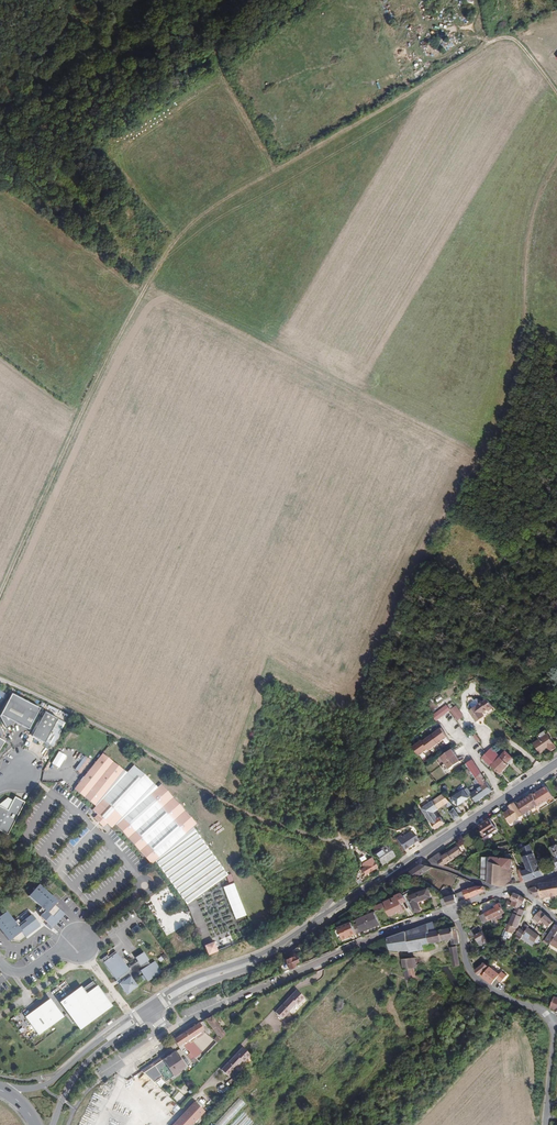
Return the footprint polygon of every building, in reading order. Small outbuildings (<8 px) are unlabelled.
[(448,574),(450,571),(442,566),(440,569),(448,574)] [(15,722),(28,730),(40,709),(12,694),(0,716),(0,718),(5,728),(15,722)] [(469,711),(481,702),(476,699),(469,704),(469,705),(468,706),(467,707),(468,708),(469,711)] [(488,710),(492,706),(487,699),(482,703),(482,702),(481,702),(469,711),(468,711),(477,722),(484,717),(482,714),(488,710)] [(448,711),(449,710),(446,706),(432,716),(436,721),(448,711)] [(449,710),(457,721),(463,717),(455,706),(449,710)] [(66,724),(46,712),(41,721),(39,723),(32,736),(35,738),(47,744),(50,746),(53,748),(66,724)] [(421,741),(412,747),(416,754),(418,756),(427,750),(428,751),(447,739),(440,729),(422,742),(421,741)] [(550,752),(556,748),(547,734),(533,743),(540,754),(548,749),(550,752)] [(491,766),(500,757),(492,748),(488,752),(483,758),(491,766)] [(460,761),(451,749),(441,757),(449,769),(460,761)] [(507,763),(512,758),(506,752),(500,757),(491,766),(500,774),(509,765),(507,763)] [(127,773),(102,753),(74,789),(96,806),(127,773)] [(492,791),(472,760),(466,765),(481,787),(487,795),(492,791)] [(157,788),(133,765),(127,773),(96,806),(93,808),(92,810),(97,815),(107,824),(112,828),(115,825),(115,824),(157,788)] [(481,787),(476,779),(473,781),(478,787),(477,788),(478,789),(481,787)] [(157,788),(115,824),(151,865),(154,862),(193,827),(197,824),(161,784),(157,788)] [(476,802),(487,795),(481,787),(478,789),(471,793),(468,788),(464,791),(464,790),(462,791),(461,790),(459,792),(460,793),(451,799),(454,803),(456,802),(459,805),(470,798),(469,797),(472,796),(476,802)] [(450,802),(444,793),(430,803),(421,809),(436,830),(445,823),(441,817),(438,819),(433,813),(445,805),(447,807),(452,804),(450,802)] [(537,805),(532,794),(526,798),(527,799),(525,801),(531,810),(537,805)] [(7,835),(26,801),(15,795),(13,799),(8,797),(0,804),(0,831),(7,835)] [(531,810),(525,801),(523,802),(522,801),(517,804),(523,815),(529,811),(531,810)] [(522,815),(514,802),(509,806),(511,809),(503,814),(510,823),(522,815)] [(460,817),(455,809),(450,813),(455,820),(460,817)] [(107,824),(97,815),(94,818),(99,823),(103,828),(107,824)] [(496,829),(489,819),(486,821),(479,826),(483,837),(496,829)] [(228,875),(193,827),(154,862),(186,902),(195,899),(228,875)] [(395,839),(403,850),(417,841),(411,831),(400,838),(399,836),(395,839)] [(543,873),(540,865),(539,865),(537,860),(531,843),(527,845),(526,843),(525,842),(524,842),(523,842),(521,843),(521,844),(518,846),(520,848),(521,849),(522,847),(523,848),(525,856),(523,857),(526,864),(528,869),(532,879),(544,875),(543,873)] [(368,853),(372,847),(366,844),(363,850),(368,853)] [(394,857),(386,845),(373,853),(382,866),(394,857)] [(443,866),(462,853),(457,846),(442,857),(439,853),(436,855),(428,860),(429,861),(443,866)] [(489,861),(491,857),(482,857),(481,872),(489,872),(489,861)] [(517,884),(516,880),(511,881),(512,873),(511,873),(512,869),(511,869),(513,860),(491,857),(489,861),(489,872),(488,881),(488,883),(498,886),(507,886),(517,884)] [(364,875),(376,867),(370,858),(363,863),(364,864),(361,865),(363,868),(360,870),(364,875)] [(417,877),(432,867),(421,864),(416,868),(409,872),(417,877)] [(532,879),(528,869),(522,871),(522,869),(519,870),(521,876),(522,883),(532,879)] [(539,884),(539,886),(528,889),(529,893),(535,897),(536,898),(538,898),(541,898),(556,896),(556,881),(539,884)] [(224,886),(235,919),(246,915),(235,883),(224,886)] [(44,911),(39,916),(52,930),(66,914),(55,905),(58,901),(38,884),(27,896),(44,911)] [(472,897),(486,890),(484,886),(476,886),(463,890),(464,891),(467,899),(472,897)] [(421,910),(418,902),(431,897),(429,889),(410,896),(409,897),(410,900),(407,901),(408,901),(408,902),(414,913),(421,910)] [(467,899),(464,891),(456,894),(457,897),(458,901),(458,902),(467,899)] [(405,911),(402,904),(408,901),(407,901),(404,895),(403,894),(402,893),(396,896),(396,897),(385,902),(387,907),(389,906),(390,909),(389,910),(387,910),(390,916),(397,913),(397,912),(398,911),(399,914),(405,911)] [(524,904),(526,899),(521,896),(514,893),(511,900),(513,900),(512,903),(507,901),(506,903),(507,904),(516,907),(518,902),(524,904)] [(456,898),(455,895),(445,898),(447,906),(457,903),(457,902),(456,898)] [(213,942),(195,899),(186,902),(203,946),(213,942)] [(386,907),(384,902),(373,907),(376,912),(386,907)] [(503,917),(501,915),(505,913),(505,912),(500,903),(499,903),(495,906),(496,908),(485,913),(480,915),(483,923),(486,922),(487,922),(491,920),(493,925),(498,923),(496,919),(498,919),(499,920),(503,917)] [(507,904),(505,912),(512,914),(513,914),(509,924),(507,924),(505,930),(501,937),(507,939),(510,932),(513,934),(514,931),(516,931),(517,928),(518,928),(518,927),(522,917),(525,910),(516,907),(507,904)] [(549,927),(554,922),(541,910),(534,918),(534,919),(539,923),(539,924),(542,926),(544,923),(549,927)] [(0,916),(0,930),(9,941),(19,944),(22,941),(41,926),(32,914),(16,927),(6,912),(0,916)] [(373,928),(372,925),(375,924),(376,926),(381,924),(376,912),(357,920),(358,924),(362,932),(373,928)] [(356,934),(352,922),(338,928),(343,940),(349,938),(349,937),(356,934)] [(458,935),(457,932),(455,927),(436,931),(434,922),(387,939),(390,950),(409,951),(409,952),(424,949),(423,944),(452,939),(453,945),(459,943),(458,937),(458,935)] [(525,924),(522,929),(525,932),(526,932),(522,937),(516,934),(517,934),(516,939),(519,941),(521,939),(532,946),(539,935),(535,932),(534,931),(528,928),(529,926),(525,924)] [(479,925),(467,933),(469,939),(472,937),(476,935),(482,931),(479,925)] [(556,934),(556,925),(546,941),(548,943),(550,945),(551,944),(556,934)] [(520,928),(516,934),(522,937),(526,932),(525,932),(522,929),(520,928)] [(488,941),(482,932),(475,936),(480,946),(488,941)] [(207,956),(217,952),(213,942),(203,946),(207,956)] [(460,965),(457,947),(451,948),(454,966),(460,965)] [(138,962),(128,968),(115,951),(108,956),(107,955),(101,960),(116,980),(119,978),(122,982),(119,984),(127,994),(138,986),(132,978),(141,972),(143,975),(140,976),(143,981),(146,979),(147,982),(161,972),(154,961),(149,965),(147,961),(149,960),(143,952),(135,958),(138,962)] [(297,962),(294,955),(290,957),(288,954),(284,957),(285,959),(285,960),(289,969),(294,967),(293,964),(297,962)] [(415,968),(413,958),(402,959),(406,981),(417,979),(415,968)] [(483,965),(475,971),(478,975),(479,975),(480,974),(482,972),(486,969),(483,965)] [(500,974),(490,967),(484,974),(482,976),(492,985),(495,981),(495,980),(496,978),(497,979),(502,982),(507,976),(502,972),(500,974)] [(103,1012),(98,1004),(99,1002),(99,1001),(100,999),(99,996),(97,993),(100,991),(93,982),(82,989),(75,994),(74,993),(64,1000),(69,1007),(68,1008),(82,1027),(103,1012)] [(289,1010),(295,1003),(297,1005),(304,997),(296,990),(275,1012),(282,1019),(289,1011),(289,1010)] [(343,1009),(345,1004),(342,1003),(343,1000),(339,999),(336,1012),(339,1012),(340,1009),(343,1009)] [(62,1017),(50,1000),(39,1007),(40,1008),(38,1009),(38,1008),(27,1016),(40,1033),(53,1023),(62,1017)] [(492,1004),(484,1000),(482,1004),(489,1008),(492,1004)] [(223,1031),(211,1015),(204,1019),(204,1020),(217,1036),(213,1039),(217,1043),(225,1034),(223,1031)] [(182,1045),(204,1030),(199,1023),(173,1040),(178,1047),(182,1045)] [(201,1053),(191,1043),(185,1048),(194,1057),(195,1058),(201,1053)] [(243,1062),(250,1055),(243,1048),(221,1070),(228,1076),(235,1069),(235,1068),(241,1061),(243,1062)] [(186,1068),(178,1056),(179,1055),(178,1054),(176,1051),(173,1053),(171,1051),(164,1056),(166,1058),(154,1065),(153,1063),(141,1071),(154,1083),(162,1077),(165,1082),(186,1068)] [(154,1065),(166,1058),(164,1056),(153,1063),(154,1065)] [(215,1123),(217,1124),(226,1124),(245,1105),(239,1098),(215,1123)] [(173,1124),(192,1124),(205,1111),(195,1101),(173,1124)]
